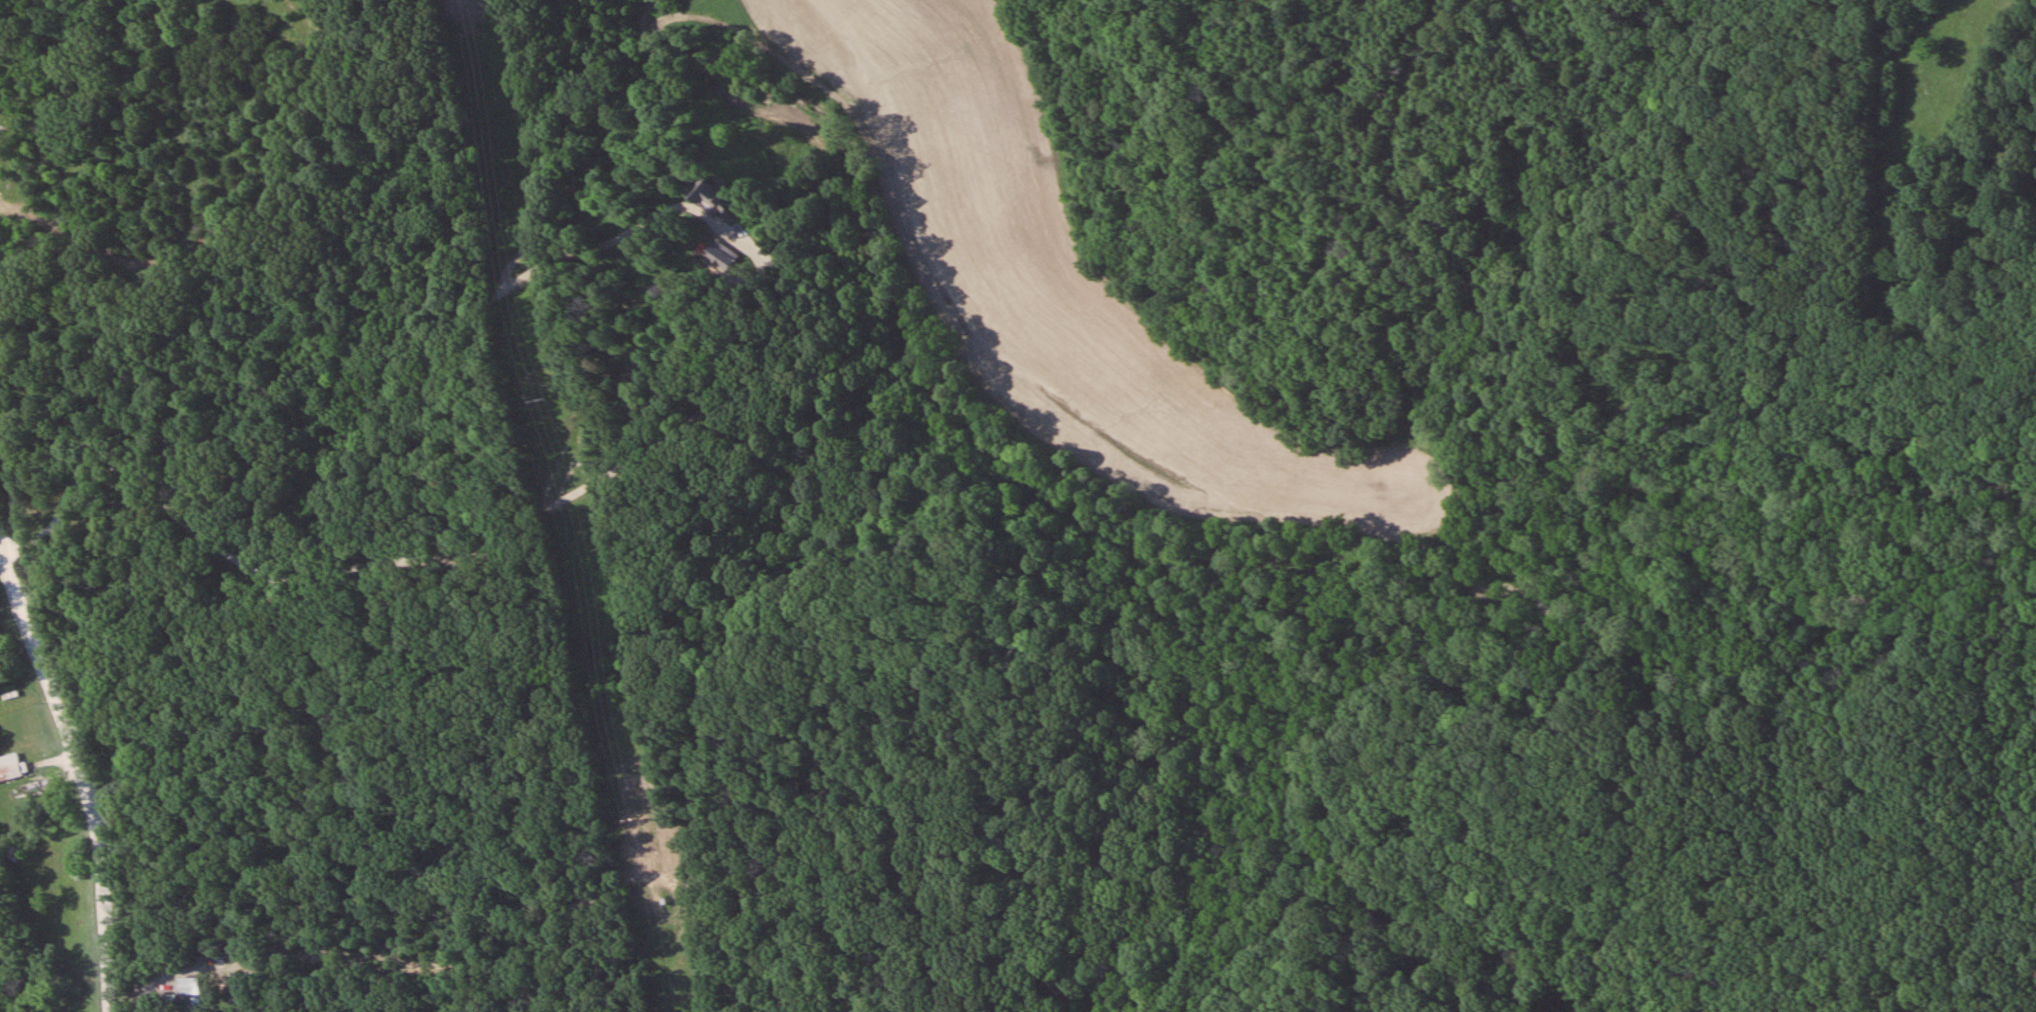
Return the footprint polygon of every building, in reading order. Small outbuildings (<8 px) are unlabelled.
[(734,199),(704,177),(690,197),(721,218),(734,199)] [(0,758),(0,782),(24,779),(20,755),(0,758)] [(192,1011),(203,1011),(203,979),(181,979),(181,1003),(192,1003),(192,1011)]
